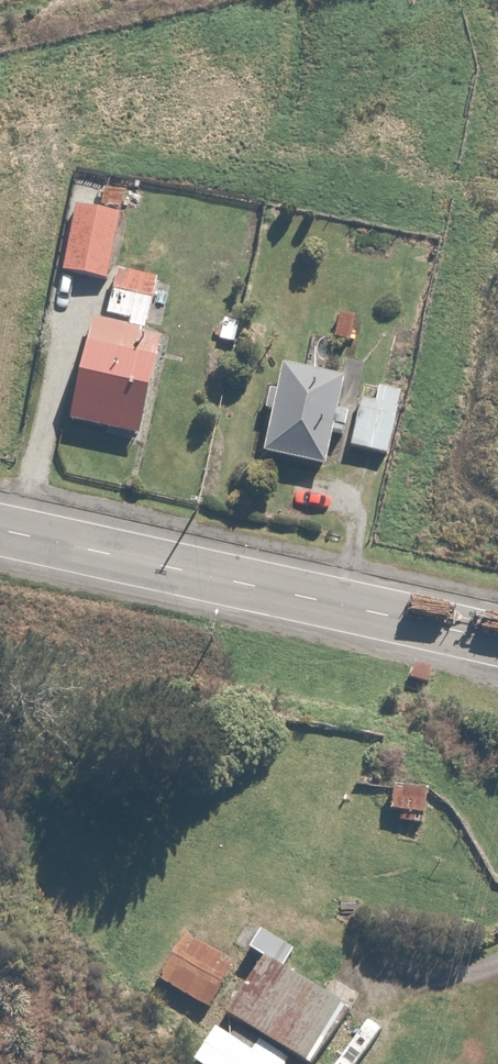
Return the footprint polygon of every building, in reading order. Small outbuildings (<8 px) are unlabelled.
[(118,213),(73,208),(66,275),(111,279),(118,213)] [(69,422),(138,437),(159,338),(147,335),(158,283),(115,274),(107,310),(93,307),(69,422)] [(328,369),(347,373),(356,321),(336,318),(328,369)] [(326,468),(333,434),(346,437),(351,413),(339,410),(344,388),(349,389),(351,379),(282,365),(264,455),(326,468)] [(358,400),(348,448),(389,457),(403,392),(376,386),(373,403),(358,400)] [(424,826),(425,792),(391,791),(390,810),(402,811),(401,825),(424,826)] [(211,1009),(234,965),(179,936),(156,980),(211,1009)] [(283,970),(294,953),(270,937),(258,954),(264,958),(227,1015),(304,1063),(315,1063),(348,1012),(283,970)] [(256,1042),(251,1049),(215,1025),(192,1060),(198,1063),(290,1063),(256,1042)]
